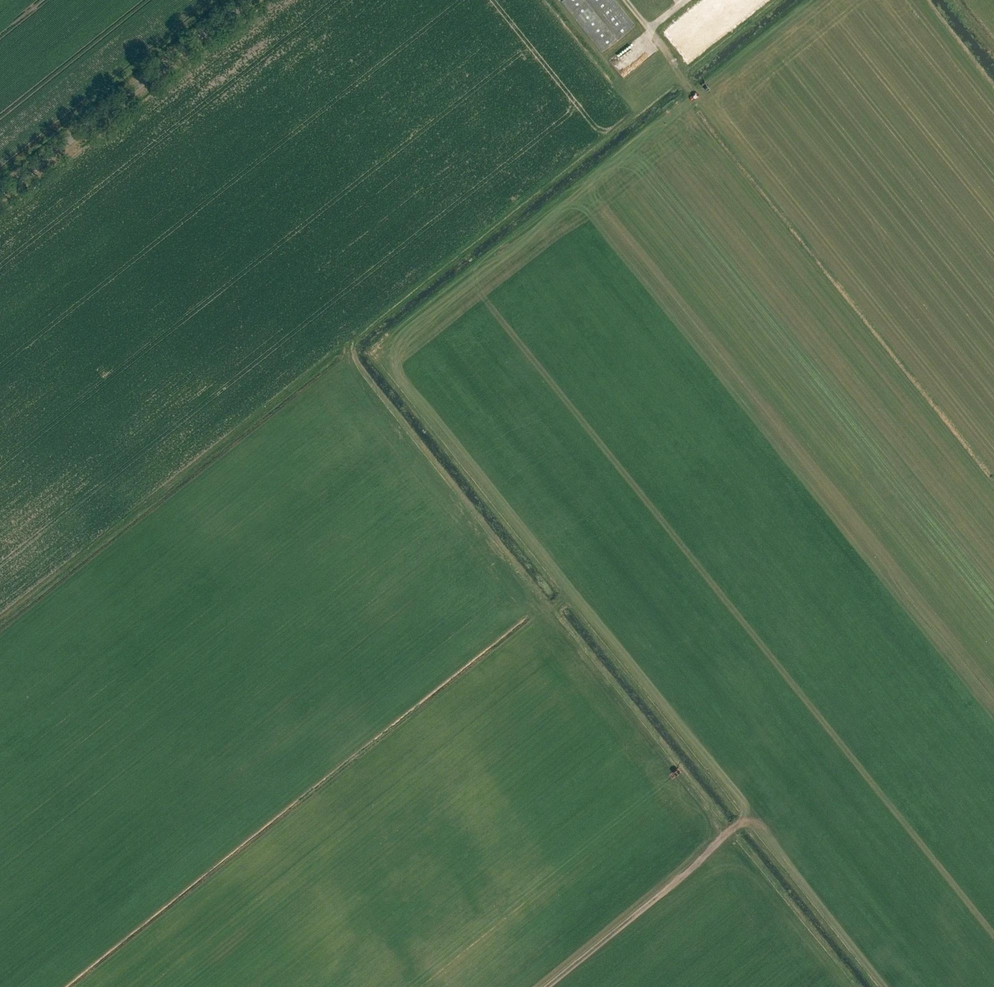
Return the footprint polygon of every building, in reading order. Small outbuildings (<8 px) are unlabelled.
[(562,1),(602,52),(636,25),(616,0),(563,0),(562,1)]
